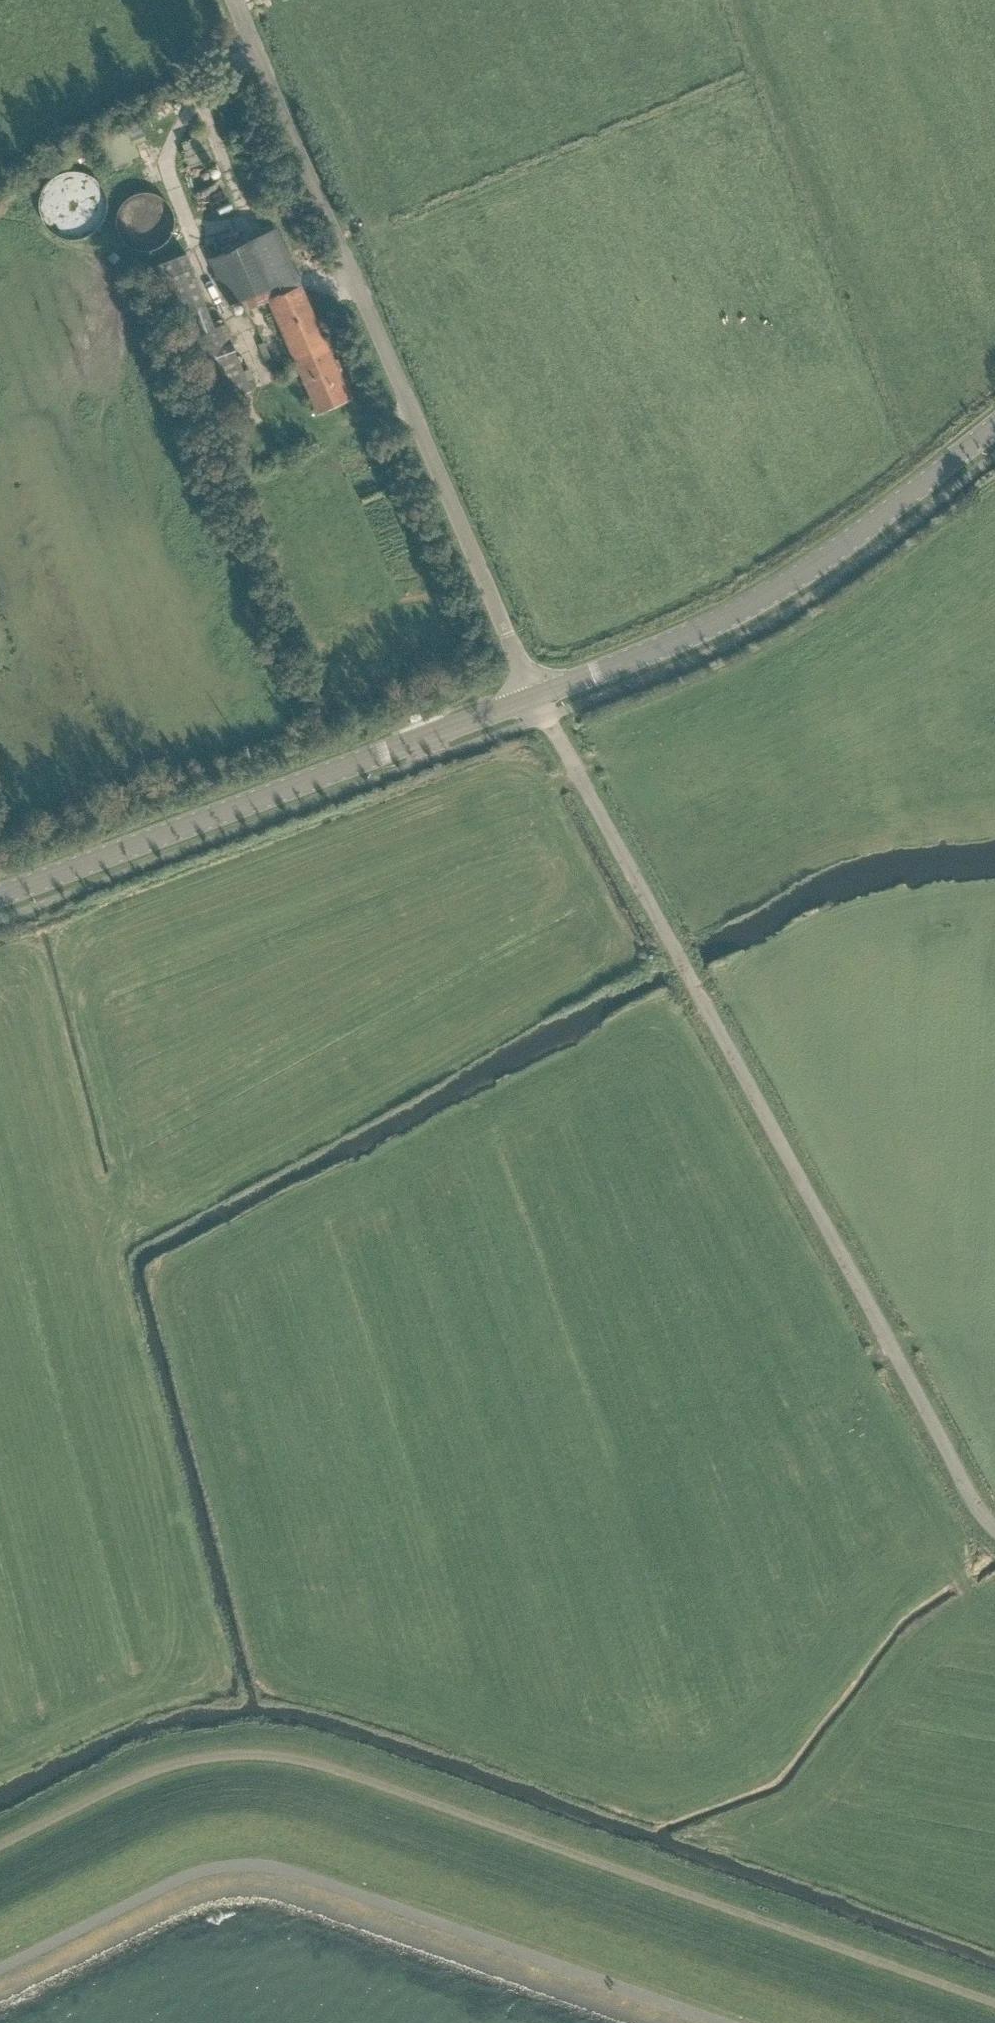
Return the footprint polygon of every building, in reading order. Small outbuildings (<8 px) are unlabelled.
[(76,171),(65,172),(56,175),(48,181),(42,189),(39,198),(38,208),(40,217),(44,226),(51,233),(60,238),(69,240),(80,239),(90,235),(98,229),(104,219),(107,209),(106,198),(102,188),(96,180),(86,174),(76,171)] [(319,411),(351,397),(276,228),(209,258),(230,303),(241,298),(246,309),(270,299),(319,411)] [(156,262),(210,404),(250,389),(224,322),(212,326),(184,252),(156,262)] [(422,722),(419,716),(409,720),(411,726),(422,722)]
